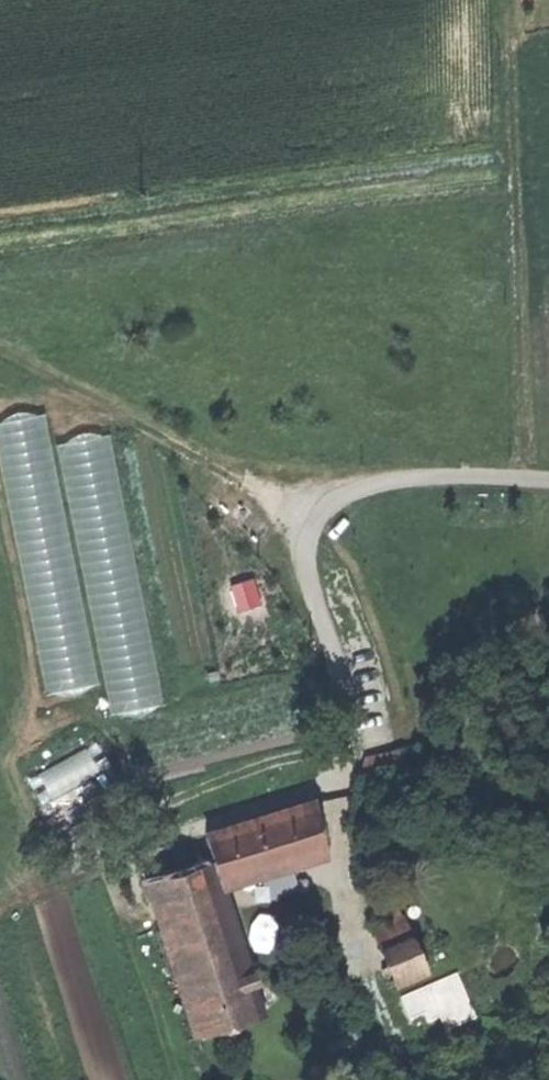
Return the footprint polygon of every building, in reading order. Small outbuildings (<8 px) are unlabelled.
[(47,691),(99,681),(47,412),(34,415),(42,458),(21,462),(24,475),(6,478),(47,691)] [(111,712),(163,702),(113,430),(61,440),(111,712)] [(243,612),(266,602),(255,577),(232,587),(243,612)] [(27,777),(42,807),(112,771),(97,741),(27,777)] [(368,760),(370,769),(405,760),(403,751),(368,760)] [(318,804),(281,816),(289,860),(327,848),(318,804)] [(209,839),(221,880),(289,860),(281,816),(209,839)] [(160,866),(164,880),(179,875),(175,861),(160,866)] [(151,884),(183,987),(243,968),(211,866),(179,875),(164,880),(151,884)] [(415,938),(383,951),(398,986),(429,973),(415,938)] [(183,987),(198,1037),(258,1018),(243,968),(183,987)] [(431,989),(448,1028),(479,1015),(461,976),(431,989)]
